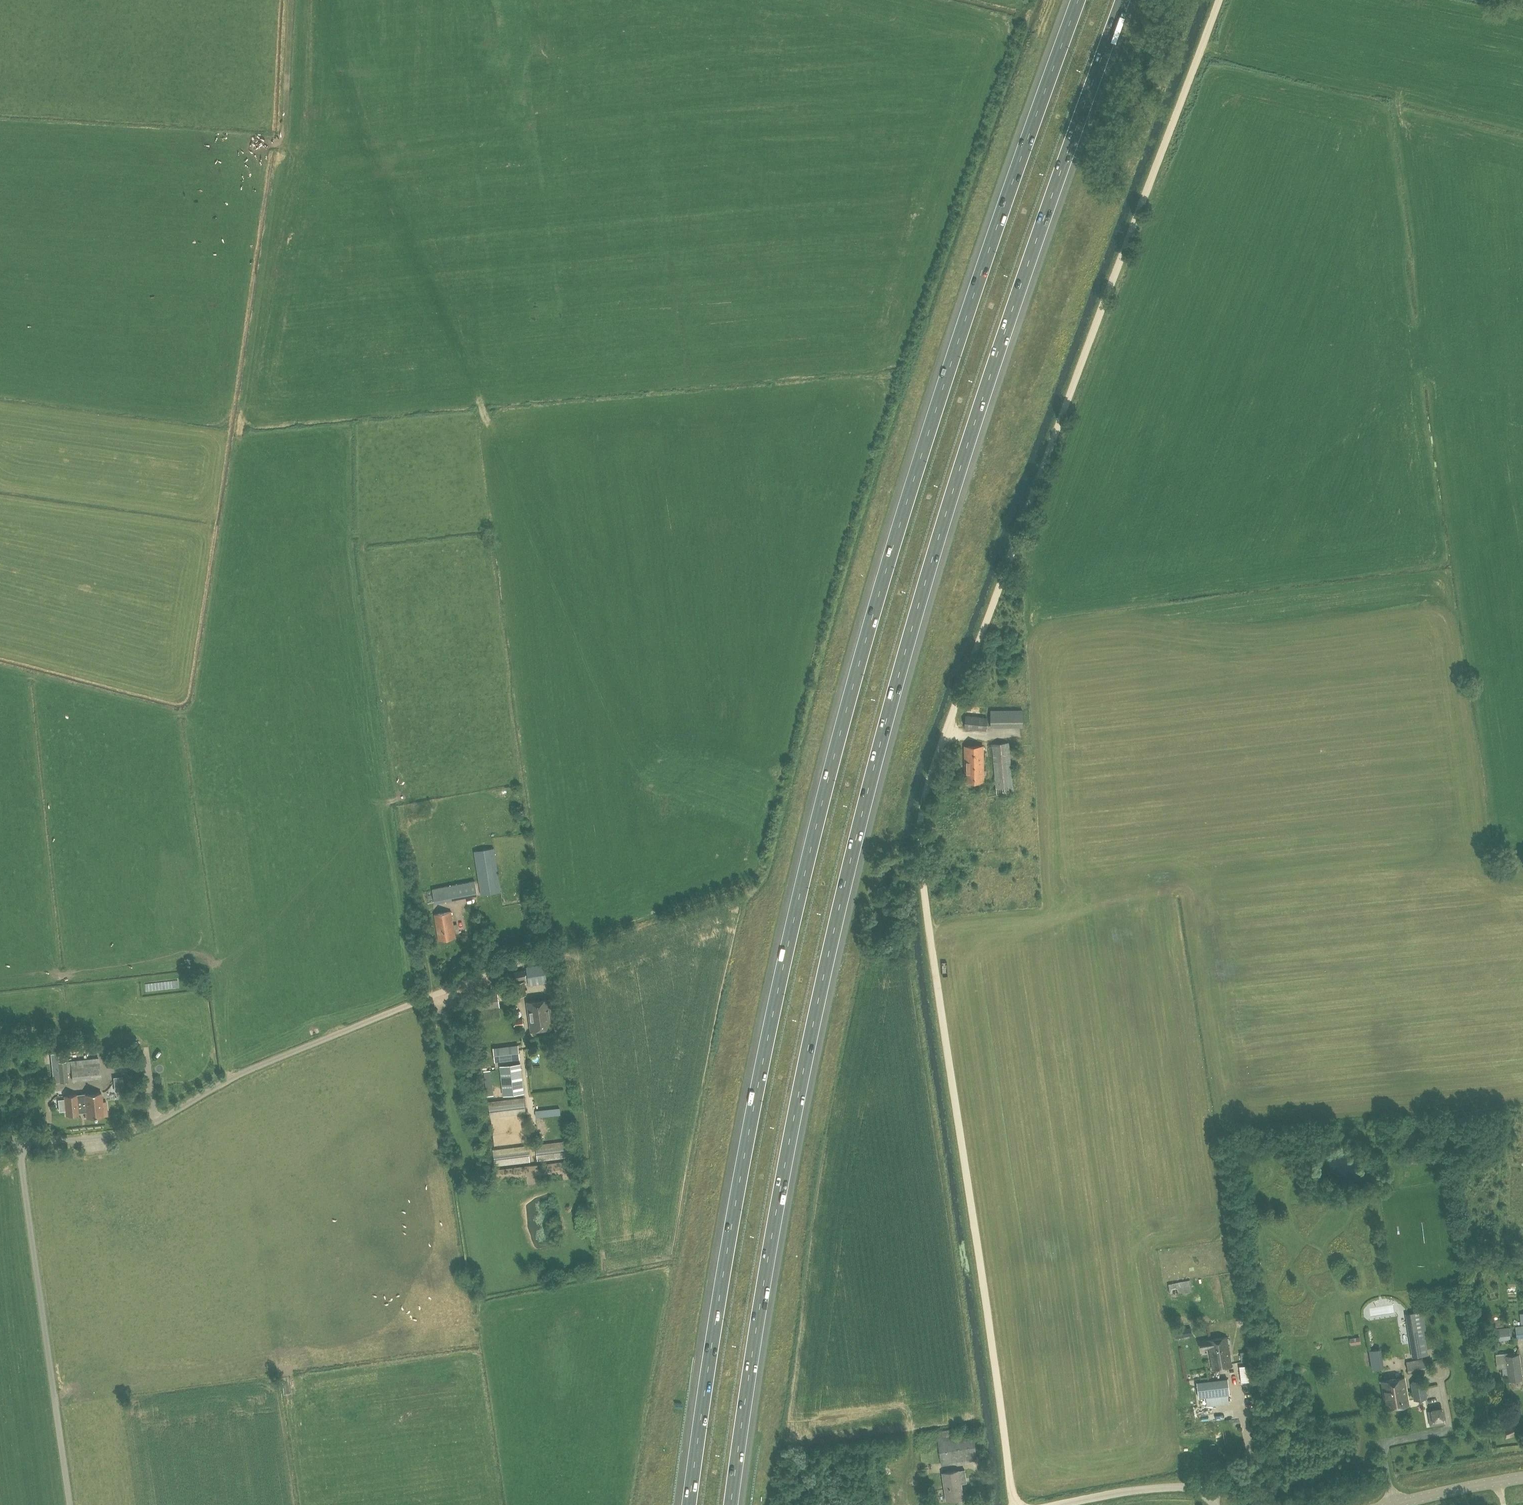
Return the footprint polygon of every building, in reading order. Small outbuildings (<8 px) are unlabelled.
[(991,710),(991,726),(1023,726),(1023,710),(991,710)] [(966,715),(965,728),(986,730),(987,717),(966,715)] [(997,794),(1013,793),(1009,742),(992,744),(997,794)] [(966,781),(984,781),(984,776),(986,776),(986,770),(983,770),(983,746),(965,746),(966,781)] [(501,892),(494,847),(474,851),(481,895),(501,892)] [(478,895),(475,880),(432,888),(435,903),(478,895)] [(457,924),(454,925),(451,911),(434,914),(439,940),(456,938),(454,928),(457,928),(457,924)] [(548,982),(545,964),(526,967),(529,985),(548,982)] [(525,969),(504,974),(506,983),(526,978),(525,969)] [(514,983),(515,996),(526,995),(525,981),(514,983)] [(527,1001),(531,1030),(553,1027),(550,998),(527,1001)] [(523,1018),(513,1019),(515,1026),(524,1025),(523,1018)] [(519,1044),(493,1047),(495,1062),(521,1058),(519,1044)] [(133,1055),(122,1056),(123,1065),(134,1064),(133,1055)] [(59,1062),(61,1082),(68,1081),(68,1072),(72,1071),(73,1080),(101,1078),(99,1058),(59,1062)] [(524,1094),(521,1063),(499,1065),(503,1096),(524,1094)] [(122,1076),(113,1077),(115,1092),(124,1091),(122,1076)] [(87,1118),(107,1115),(106,1101),(102,1101),(101,1092),(85,1094),(77,1095),(77,1094),(65,1095),(67,1115),(79,1114),(78,1112),(86,1111),(87,1118)] [(490,1117),(526,1113),(524,1097),(488,1101),(490,1117)] [(536,1144),(537,1154),(572,1150),(570,1140),(536,1144)] [(529,1145),(496,1149),(498,1163),(531,1159),(529,1145)] [(1192,1289),(1190,1279),(1168,1284),(1170,1294),(1192,1289)] [(1426,1328),(1423,1309),(1407,1312),(1410,1330),(1408,1330),(1413,1357),(1428,1354),(1424,1329),(1426,1328)] [(1510,1338),(1509,1326),(1496,1328),(1498,1340),(1510,1338)] [(1175,1330),(1176,1337),(1192,1334),(1191,1327),(1175,1330)] [(1227,1336),(1216,1338),(1218,1353),(1219,1352),(1220,1360),(1231,1359),(1227,1336)] [(1349,1338),(1351,1344),(1361,1343),(1359,1336),(1349,1338)] [(1216,1338),(1208,1339),(1208,1338),(1199,1340),(1200,1349),(1209,1348),(1213,1369),(1232,1366),(1231,1359),(1220,1360),(1219,1352),(1218,1353),(1216,1338)] [(1368,1350),(1372,1369),(1384,1367),(1381,1348),(1368,1350)] [(1519,1354),(1505,1355),(1508,1380),(1522,1379),(1519,1354)] [(1427,1357),(1406,1361),(1408,1371),(1430,1367),(1427,1357)] [(1249,1381),(1247,1365),(1239,1366),(1241,1382),(1249,1381)] [(1404,1377),(1381,1381),(1386,1408),(1409,1404),(1404,1377)] [(1228,1378),(1197,1381),(1198,1398),(1230,1394),(1228,1378)] [(1424,1380),(1411,1383),(1414,1399),(1427,1397),(1424,1380)] [(1427,1410),(1430,1425),(1444,1422),(1441,1407),(1440,1407),(1430,1409),(1430,1410),(1427,1410)] [(1502,1429),(1506,1438),(1518,1433),(1514,1424),(1502,1429)] [(956,1435),(955,1429),(936,1432),(941,1464),(977,1458),(973,1432),(956,1435)] [(964,1470),(959,1471),(959,1470),(943,1472),(947,1500),(963,1497),(961,1484),(966,1483),(964,1470)]
